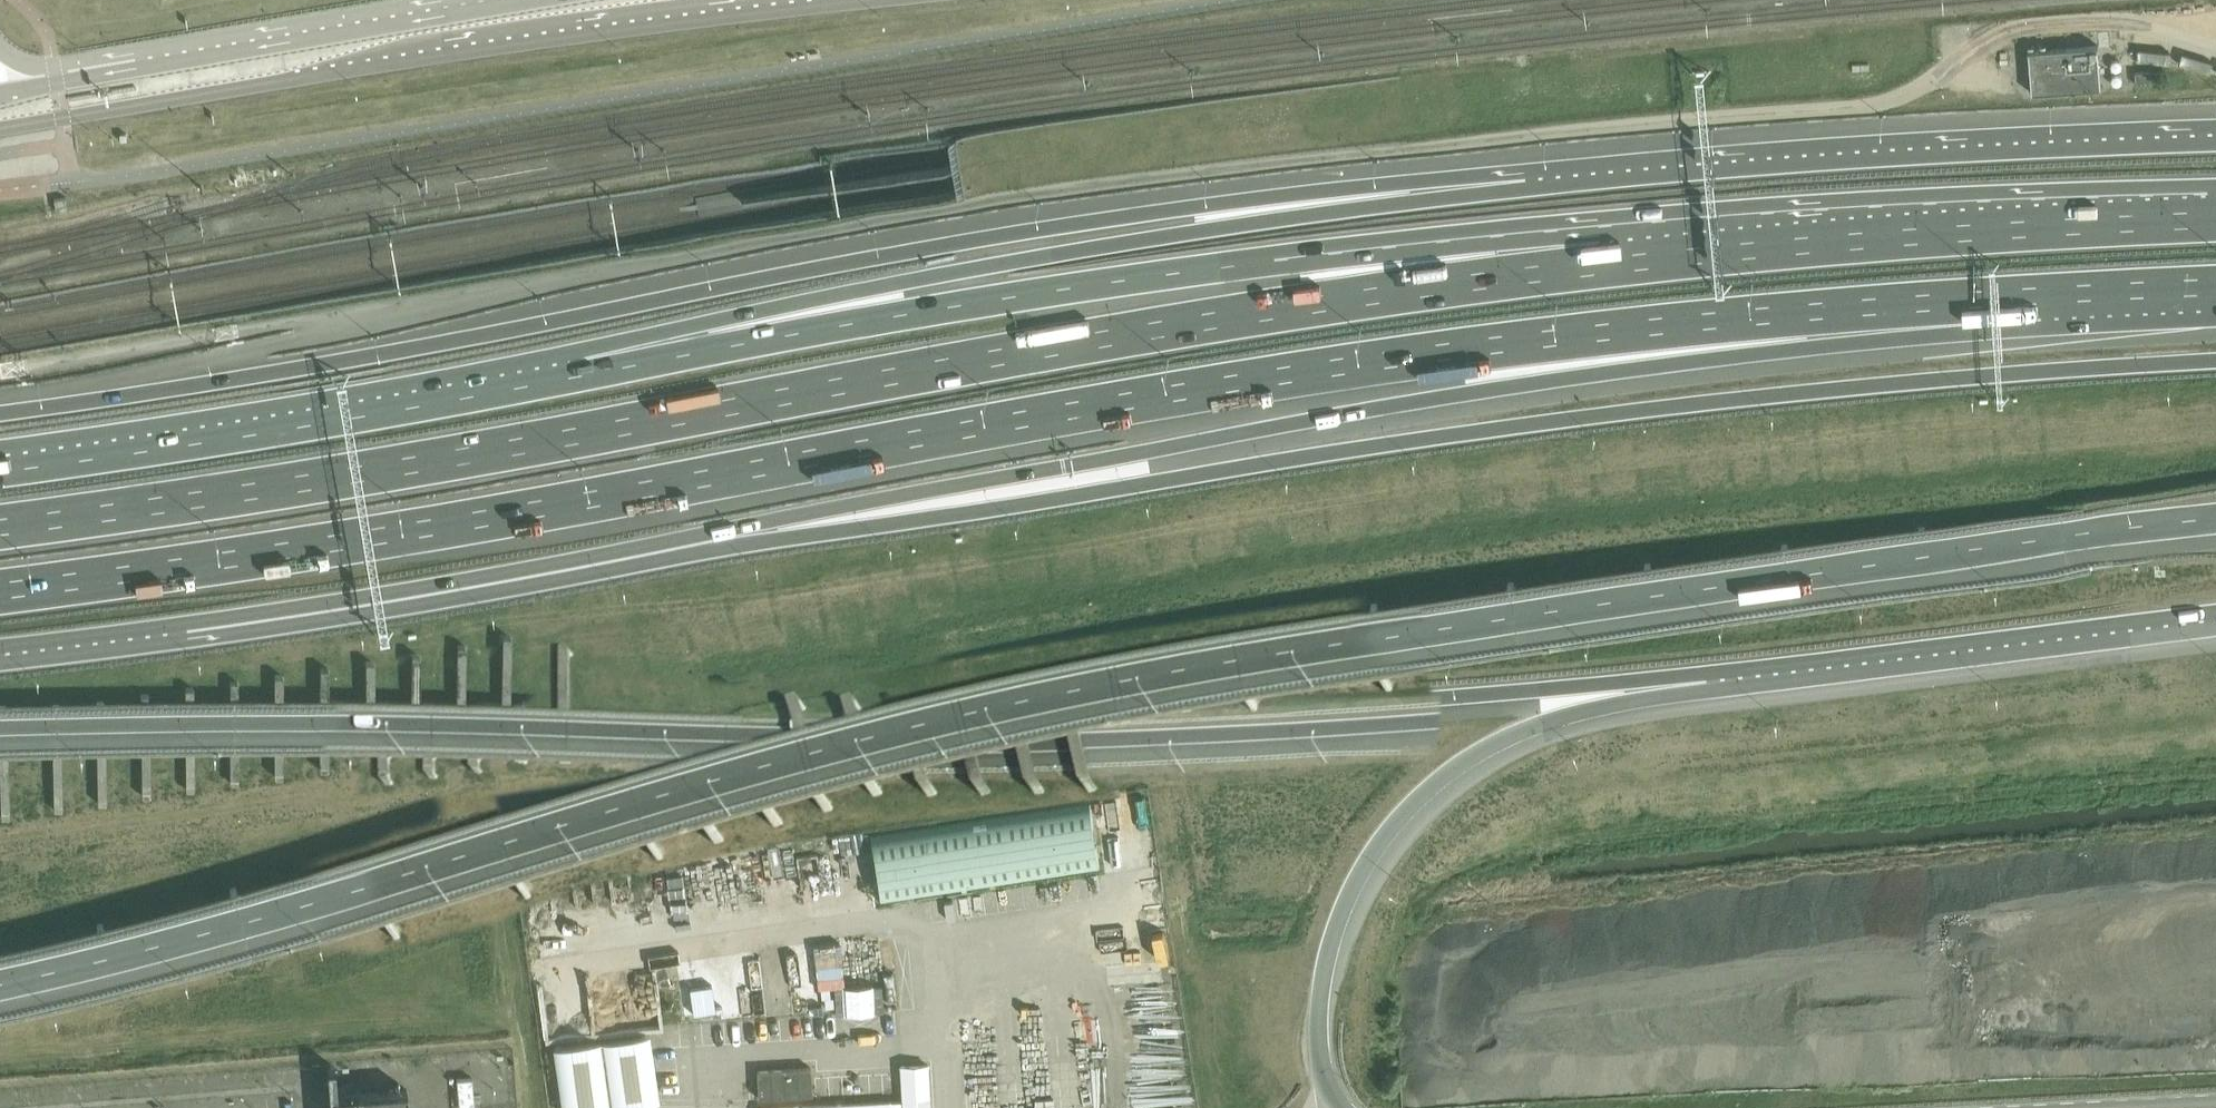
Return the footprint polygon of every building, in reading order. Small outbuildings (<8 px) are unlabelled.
[(2100,63),(2098,46),(2028,51),(2030,69),(2032,93),(2102,88),(2100,63)] [(2152,73),(2135,73),(2136,86),(2152,85),(2152,73)] [(2156,100),(2172,100),(2172,87),(2155,87),(2156,100)] [(67,206),(66,197),(54,199),(55,208),(56,210),(56,211),(68,208),(67,206)] [(1092,798),(871,830),(881,896),(1101,864),(1092,798)] [(654,1029),(605,1036),(614,1101),(663,1095),(654,1029)] [(603,1035),(554,1042),(563,1107),(612,1101),(603,1035)] [(459,1073),(461,1107),(477,1107),(474,1072),(459,1073)] [(761,1077),(763,1107),(894,1107),(894,1095),(805,1098),(804,1075),(761,1077)] [(407,1090),(329,1096),(330,1107),(408,1107),(407,1090)]
